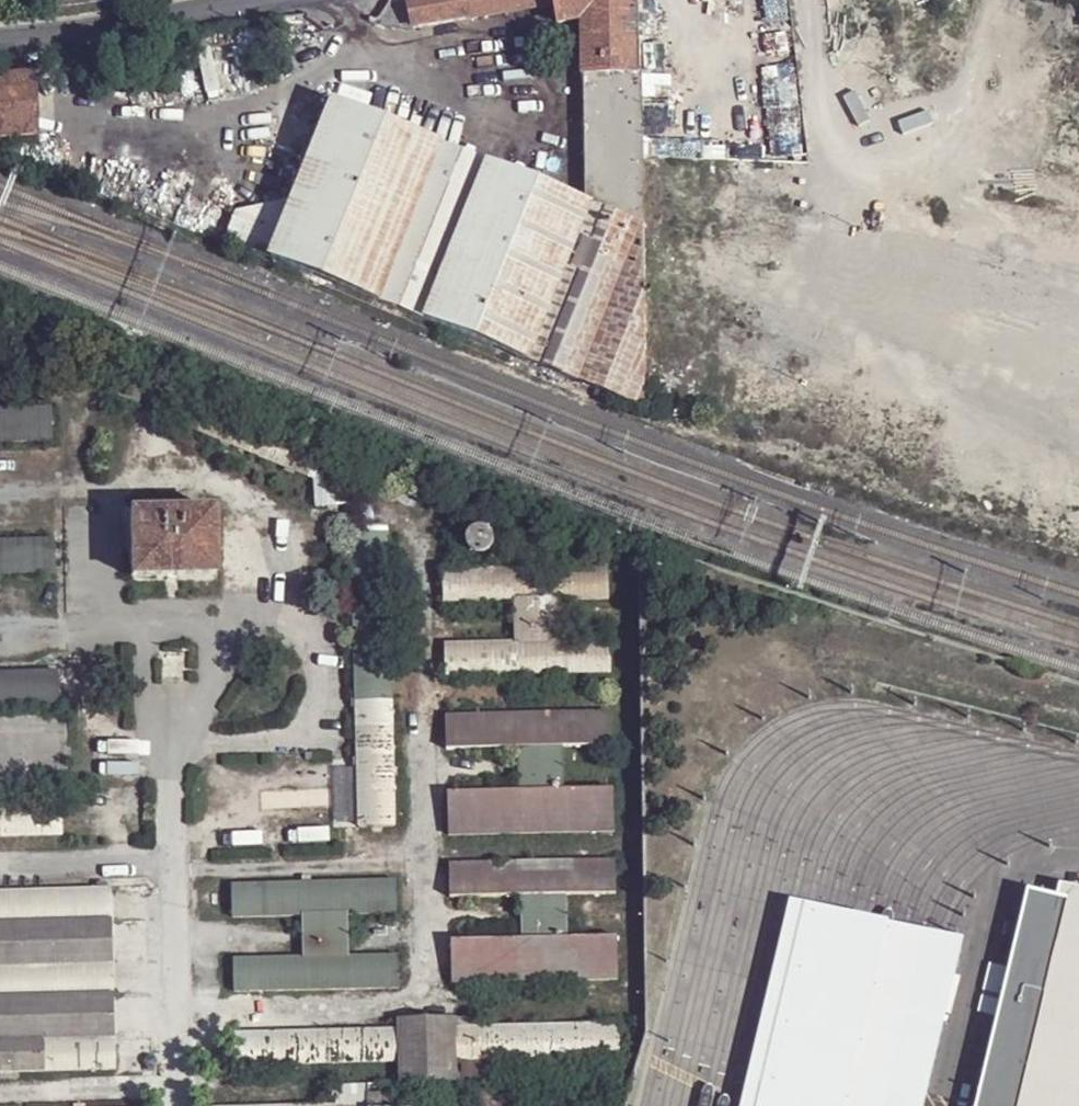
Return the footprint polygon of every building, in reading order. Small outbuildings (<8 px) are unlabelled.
[(637,0),(417,0),(406,2),(411,30),(553,5),(557,24),(579,20),(580,75),(638,75),(639,74),(637,0)] [(696,10),(772,1),(772,0),(695,0),(696,10)] [(37,135),(31,74),(0,76),(0,137),(37,135)] [(639,127),(638,75),(580,75),(582,127),(639,127)] [(333,104),(297,197),(274,258),(526,360),(586,209),(582,206),(333,104)] [(640,231),(639,127),(582,127),(582,206),(586,209),(640,231)] [(274,258),(297,197),(236,211),(226,239),(274,258)] [(644,409),(640,231),(586,209),(526,360),(644,409)] [(108,357),(106,361),(145,376),(147,371),(108,357)] [(175,410),(182,391),(171,386),(163,405),(175,410)] [(193,396),(181,426),(314,478),(315,507),(348,505),(347,478),(347,466),(346,456),(193,396)] [(0,410),(0,442),(51,440),(50,408),(0,410)] [(158,502),(158,510),(177,510),(176,502),(158,502)] [(213,575),(211,509),(177,510),(158,510),(128,511),(129,577),(213,575)] [(363,526),(350,526),(357,827),(393,826),(392,777),(397,777),(397,768),(392,767),(386,525),(374,526),(363,526)] [(488,531),(468,531),(468,552),(488,551),(488,531)] [(0,541),(0,574),(54,572),(53,539),(0,541)] [(606,564),(442,570),(442,581),(442,591),(443,603),(513,600),(558,599),(607,597),(606,564)] [(434,591),(442,591),(442,581),(434,581),(434,591)] [(558,599),(513,600),(514,642),(558,640),(558,599)] [(608,671),(608,639),(558,640),(514,642),(443,644),(444,655),(444,665),(445,677),(608,671)] [(436,665),(444,665),(444,655),(436,655),(436,665)] [(0,673),(0,706),(57,704),(56,671),(0,673)] [(609,713),(446,718),(446,729),(446,739),(446,751),(516,748),(561,747),(610,745),(609,713)] [(438,739),(446,739),(446,729),(438,730),(438,739)] [(561,747),(516,748),(517,790),(562,789),(561,747)] [(612,820),(611,787),(562,789),(517,790),(447,792),(447,803),(448,813),(448,825),(612,820)] [(0,804),(0,837),(60,835),(59,803),(0,804)] [(439,813),(448,813),(447,803),(439,804),(439,813)] [(613,861),(449,866),(449,877),(449,887),(450,899),(520,897),(564,895),(613,894),(613,861)] [(441,888),(449,887),(449,877),(441,878),(441,888)] [(230,885),(231,917),(302,915),(346,914),(395,913),(394,880),(230,885)] [(0,891),(0,1073),(114,1070),(111,888),(0,891)] [(1068,899),(1034,891),(981,1105),(1017,1105),(1068,899)] [(564,895),(520,897),(520,938),(565,936),(564,895)] [(1068,899),(1017,1105),(1078,1105),(1078,901),(1068,899)] [(956,950),(806,912),(758,1105),(917,1105),(956,950)] [(346,914),(302,915),(303,958),(347,956),(346,914)] [(615,968),(614,935),(565,936),(520,938),(450,940),(451,951),(451,961),(452,973),(615,968)] [(443,961),(451,961),(451,951),(442,952),(443,961)] [(397,988),(396,955),(347,956),(303,958),(232,960),(233,993),(397,988)] [(399,1079),(454,1077),(454,1060),(453,1027),(452,1016),(397,1018),(398,1029),(398,1062),(399,1079)] [(617,1023),(453,1027),(454,1060),(461,1060),(489,1059),(617,1055),(617,1023)] [(234,1066),(398,1062),(398,1029),(234,1033),(234,1066)] [(489,1059),(461,1060),(461,1081),(489,1081),(489,1059)]
